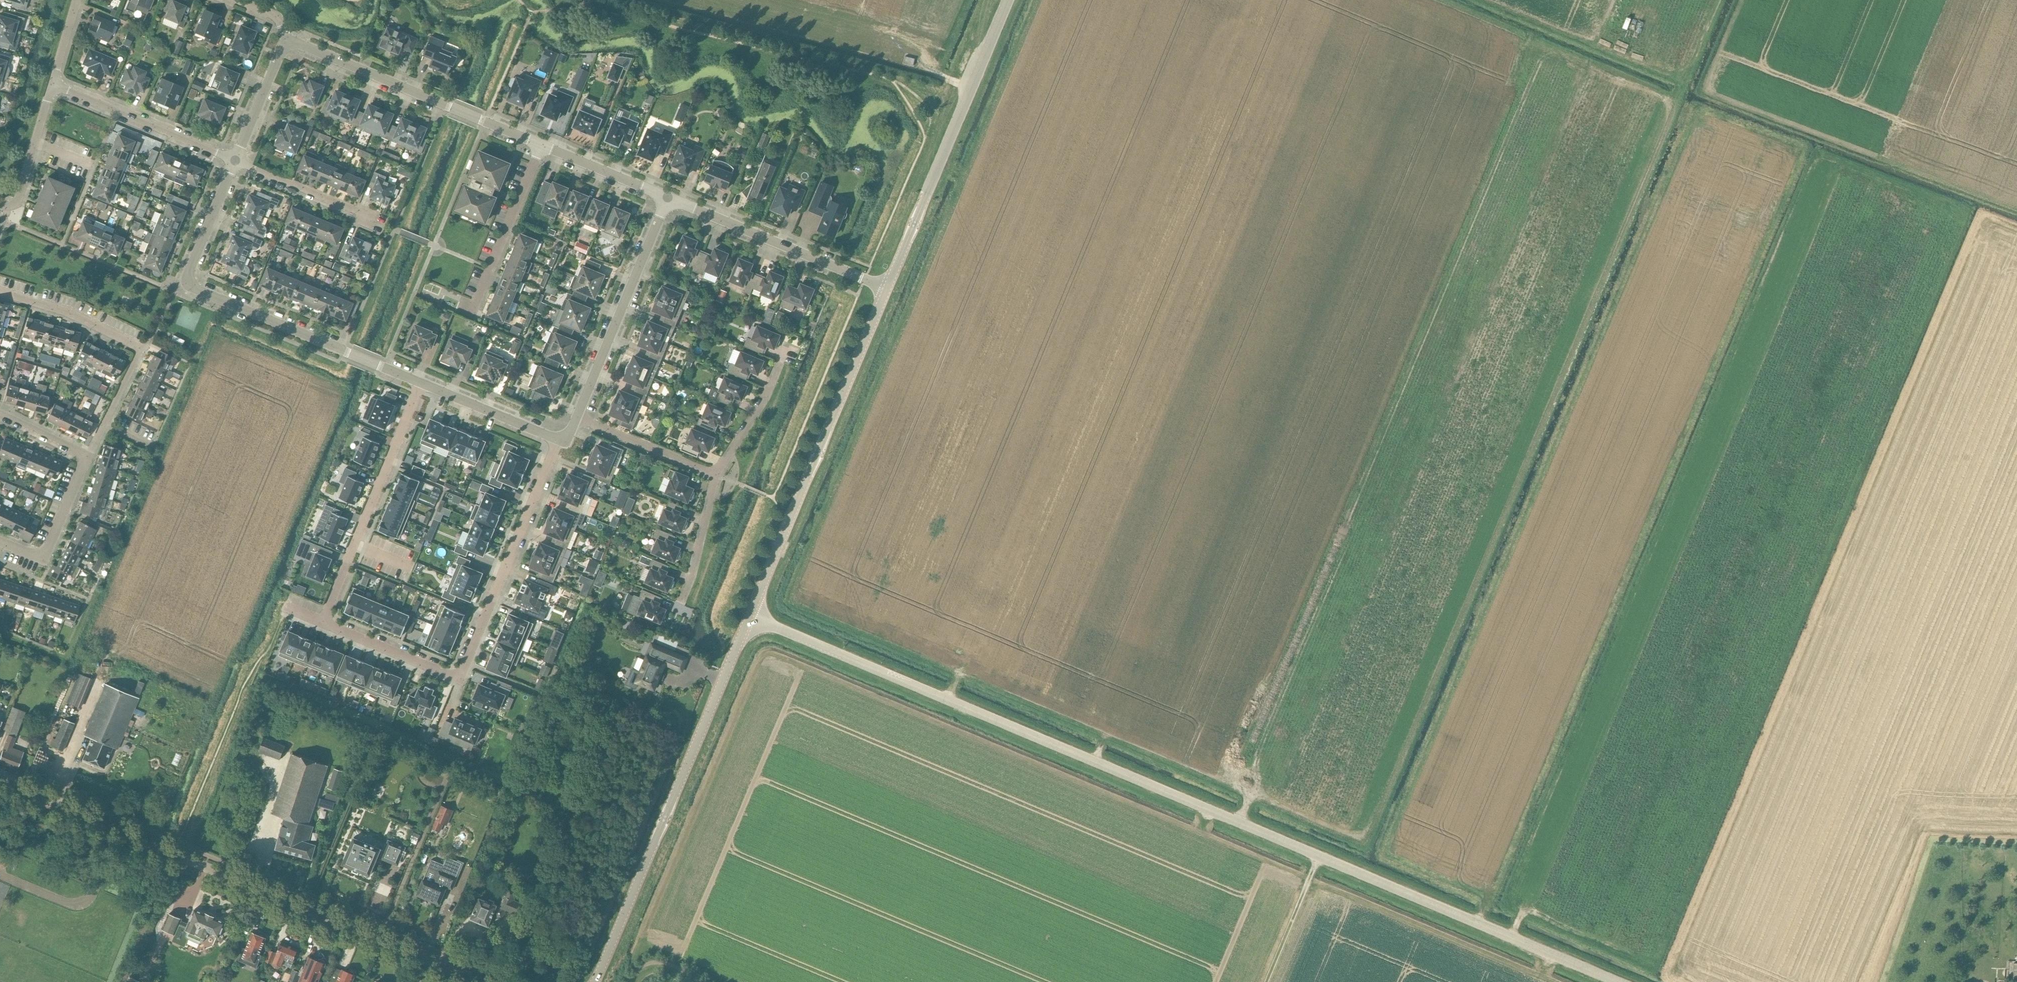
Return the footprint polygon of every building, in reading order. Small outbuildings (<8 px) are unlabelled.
[(15,1),(13,7),(25,10),(28,0),(11,0),(15,1)] [(125,10),(133,13),(135,10),(138,11),(146,14),(148,9),(149,10),(153,0),(131,0),(130,1),(128,1),(125,10)] [(187,17),(182,15),(185,6),(178,3),(179,1),(178,0),(169,0),(164,11),(167,12),(164,18),(177,24),(177,26),(182,28),(187,17)] [(214,28),(219,17),(204,11),(201,19),(200,18),(198,23),(199,23),(195,32),(206,37),(205,39),(215,44),(221,31),(214,28)] [(13,33),(16,22),(18,16),(6,13),(4,18),(0,17),(0,29),(13,33)] [(234,14),(232,20),(238,23),(240,16),(234,14)] [(108,42),(115,24),(94,15),(86,33),(108,42)] [(250,47),(253,40),(252,40),(255,32),(240,26),(231,48),(235,50),(235,51),(236,53),(239,55),(241,54),(242,52),(246,54),(249,47),(250,47)] [(411,50),(416,40),(393,30),(391,27),(389,26),(387,27),(385,28),(384,30),(385,34),(380,46),(398,54),(401,46),(411,50)] [(13,33),(0,29),(0,46),(8,49),(10,43),(13,33)] [(129,47),(134,35),(127,33),(122,44),(129,47)] [(453,66),(457,57),(452,55),(453,53),(442,49),(445,42),(431,36),(423,56),(432,60),(429,67),(433,69),(433,70),(434,71),(436,72),(437,71),(447,75),(452,65),(453,66)] [(177,55),(182,43),(175,40),(170,53),(177,55)] [(208,55),(215,58),(218,51),(211,48),(208,55)] [(110,75),(115,61),(89,50),(83,64),(90,67),(86,74),(100,80),(103,72),(110,75)] [(561,53),(558,60),(564,63),(567,56),(561,53)] [(8,74),(9,73),(9,71),(9,69),(8,67),(7,66),(10,57),(0,54),(0,72),(8,74)] [(905,56),(903,63),(913,66),(915,59),(905,56)] [(546,59),(541,70),(550,73),(554,62),(546,59)] [(188,75),(193,63),(186,60),(182,72),(188,75)] [(618,83),(624,67),(612,63),(606,78),(618,83)] [(229,95),(238,74),(219,66),(210,87),(229,95)] [(143,77),(144,72),(133,68),(131,72),(126,70),(121,83),(126,85),(124,90),(135,94),(137,90),(143,92),(148,79),(143,77)] [(578,68),(570,87),(580,92),(588,72),(578,68)] [(8,74),(0,72),(0,90),(3,81),(4,80),(6,79),(7,78),(8,76),(8,74)] [(541,81),(526,75),(523,80),(517,77),(516,79),(514,78),(511,79),(509,84),(510,86),(512,87),(507,100),(523,106),(525,106),(526,102),(525,100),(526,100),(525,100),(526,98),(527,99),(528,98),(533,100),(541,81)] [(174,109),(183,88),(161,79),(152,100),(158,102),(157,104),(168,108),(169,107),(174,109)] [(188,87),(190,88),(199,92),(199,91),(202,84),(193,81),(191,80),(188,87)] [(324,87),(311,81),(309,85),(304,83),(299,95),(304,97),(302,101),(305,102),(305,104),(307,106),(309,107),(311,107),(313,105),(315,106),(324,87)] [(190,89),(188,95),(194,98),(196,91),(190,89)] [(338,119),(348,96),(343,94),(344,93),(343,92),(341,91),(340,90),(338,90),(337,90),(332,103),(326,101),(321,112),(331,116),(332,117),(333,118),(335,119),(336,119),(338,119)] [(572,98),(559,92),(557,97),(550,94),(549,96),(548,96),(545,102),(546,102),(541,114),(543,115),(543,116),(548,118),(549,117),(557,120),(560,112),(565,114),(572,98)] [(355,126),(360,114),(354,112),(360,100),(359,99),(357,98),(356,97),(354,97),(353,97),(352,98),(348,96),(338,119),(339,120),(341,121),(342,122),(344,122),(345,122),(355,126)] [(582,106),(573,127),(581,130),(581,131),(586,133),(594,136),(606,109),(596,105),(597,105),(595,104),(596,102),(584,97),(581,105),(582,106)] [(646,99),(642,108),(649,111),(653,102),(646,99)] [(218,122),(224,108),(204,100),(198,114),(201,115),(198,121),(213,127),(215,121),(218,122)] [(371,133),(381,110),(376,108),(377,107),(376,106),(375,105),(373,104),(372,104),(370,104),(365,117),(360,114),(355,126),(364,130),(365,131),(367,132),(368,133),(370,133),(371,133)] [(681,104),(677,113),(685,116),(688,106),(681,104)] [(388,140),(393,128),(388,126),(393,114),(392,112),(391,111),(389,111),(388,111),(386,111),(386,112),(381,110),(371,133),(372,133),(373,134),(374,135),(375,136),(377,136),(378,136),(388,140)] [(638,123),(622,117),(620,123),(614,120),(605,141),(612,143),(611,145),(616,147),(617,145),(618,146),(621,138),(624,139),(624,141),(630,143),(638,123)] [(405,147),(414,124),(410,122),(410,121),(409,120),(408,119),(406,118),(405,118),(403,118),(398,130),(393,128),(388,140),(398,144),(399,145),(400,146),(401,147),(403,147),(404,147),(405,147)] [(305,131),(298,128),(288,124),(285,131),(282,129),(281,131),(280,130),(277,136),(279,137),(278,139),(276,140),(275,142),(276,144),(275,145),(276,146),(275,149),(282,152),(284,149),(296,154),(302,138),(305,131)] [(414,124),(405,147),(406,148),(407,149),(408,150),(410,150),(411,150),(421,154),(426,142),(421,140),(426,128),(425,126),(424,125),(422,125),(421,125),(419,125),(419,126),(414,124)] [(663,135),(648,129),(638,154),(653,160),(657,149),(664,152),(672,133),(665,130),(663,135)] [(114,146),(129,152),(135,155),(136,154),(134,153),(138,144),(124,138),(124,137),(124,135),(124,133),(122,132),(121,132),(119,132),(118,132),(117,134),(114,141),(116,142),(114,146)] [(765,147),(769,136),(763,133),(759,145),(765,147)] [(125,162),(129,152),(114,146),(112,150),(110,149),(108,155),(125,162)] [(696,171),(705,149),(695,146),(693,151),(680,146),(672,165),(681,169),(680,171),(688,175),(690,169),(696,171)] [(739,148),(736,155),(744,158),(747,151),(739,148)] [(147,160),(154,162),(158,152),(151,149),(147,160)] [(165,173),(171,157),(167,155),(167,154),(161,151),(153,170),(164,174),(165,173)] [(315,160),(317,156),(307,152),(306,156),(300,170),(309,174),(315,160)] [(505,174),(509,164),(479,152),(475,162),(477,162),(473,171),(472,170),(469,176),(472,177),(468,187),(465,186),(455,210),(463,213),(463,212),(478,218),(477,219),(485,222),(495,198),(492,197),(494,192),(496,187),(499,188),(501,182),(500,182),(503,173),(505,174)] [(121,172),(125,162),(108,155),(105,161),(107,162),(106,166),(121,172)] [(174,178),(182,160),(176,157),(175,159),(171,157),(165,173),(164,174),(163,177),(173,181),(174,178)] [(749,186),(742,192),(749,201),(755,197),(762,200),(775,167),(765,162),(764,159),(763,159),(762,161),(754,180),(751,187),(749,187),(749,186)] [(183,185),(184,182),(191,165),(187,164),(188,162),(182,160),(174,178),(173,181),(183,185)] [(325,164),(315,160),(309,174),(319,178),(325,164)] [(711,165),(705,180),(712,183),(712,185),(718,187),(719,186),(726,189),(732,174),(731,174),(732,173),(733,168),(729,165),(725,162),(719,161),(714,161),(712,165),(711,166),(711,165)] [(335,169),(335,168),(325,164),(319,178),(329,183),(335,169)] [(191,165),(184,182),(195,186),(199,175),(202,176),(204,175),(205,174),(205,173),(205,171),(204,170),(203,168),(196,165),(195,167),(191,165)] [(117,182),(121,172),(106,166),(104,170),(102,169),(100,175),(117,182)] [(345,173),(345,172),(335,168),(335,169),(329,183),(339,187),(345,173)] [(355,177),(355,176),(345,172),(345,173),(339,187),(349,191),(355,177)] [(388,206),(391,199),(390,198),(395,186),(385,181),(386,177),(375,172),(374,172),(375,173),(370,185),(375,187),(371,197),(381,202),(381,203),(388,206)] [(113,191),(117,182),(100,175),(97,181),(99,182),(97,186),(112,192),(113,192),(113,191)] [(355,177),(349,191),(358,195),(364,180),(355,176),(355,177)] [(56,229),(73,188),(47,178),(30,218),(56,229)] [(558,210),(566,191),(567,188),(553,183),(553,185),(546,182),(545,181),(537,201),(538,201),(545,204),(541,213),(555,219),(558,211),(558,210)] [(843,219),(845,219),(846,217),(847,215),(847,213),(846,211),(845,210),(846,208),(831,202),(831,200),(832,198),(831,196),(829,195),(833,187),(821,182),(809,210),(824,217),(819,229),(834,236),(841,219),(843,219)] [(804,191),(789,185),(787,190),(780,187),(771,209),(788,217),(792,209),(796,210),(804,191)] [(114,192),(113,192),(112,192),(97,186),(96,190),(94,189),(91,195),(110,203),(114,192)] [(578,220),(579,218),(587,199),(588,197),(574,191),(573,194),(566,191),(558,210),(565,213),(565,214),(578,220)] [(246,209),(263,216),(266,208),(270,209),(272,210),(274,209),(276,208),(277,206),(280,200),(271,197),(260,193),(258,199),(250,196),(248,202),(249,202),(246,209)] [(85,197),(82,204),(90,207),(93,200),(85,197)] [(178,198),(175,204),(185,208),(188,202),(178,198)] [(599,227),(607,208),(608,205),(595,200),(594,202),(587,199),(579,218),(586,221),(585,222),(599,228),(599,227)] [(165,215),(180,222),(182,217),(183,218),(185,213),(184,213),(185,211),(168,204),(163,215),(165,216),(165,215)] [(607,208),(599,227),(606,230),(606,231),(619,237),(625,223),(626,224),(628,218),(627,217),(629,214),(615,208),(614,211),(607,208)] [(260,224),(263,216),(246,209),(243,215),(242,214),(240,221),(247,224),(245,230),(256,234),(255,235),(264,238),(266,233),(267,231),(266,228),(265,226),(264,225),(260,224)] [(297,227),(303,213),(293,209),(288,223),(285,229),(294,233),(297,227)] [(307,231),(313,217),(303,213),(297,227),(307,231)] [(179,225),(180,222),(165,215),(165,216),(163,215),(159,225),(177,232),(180,226),(179,225)] [(92,226),(93,225),(94,221),(84,216),(82,221),(78,231),(76,231),(74,231),(73,232),(73,233),(72,234),(72,235),(73,237),(74,238),(75,239),(82,242),(83,240),(86,241),(92,226)] [(317,235),(323,221),(313,217),(307,231),(317,235)] [(317,235),(315,240),(325,244),(327,239),(333,226),(323,221),(317,235)] [(95,247),(103,229),(93,225),(92,226),(86,241),(90,243),(90,245),(95,247)] [(175,238),(177,232),(159,225),(155,235),(172,242),(173,238),(175,238)] [(342,229),(333,226),(327,239),(336,243),(342,229)] [(112,235),(113,233),(112,232),(112,233),(103,229),(95,247),(101,250),(102,248),(106,250),(112,235)] [(112,235),(106,250),(110,252),(110,253),(116,256),(124,237),(113,233),(112,235)] [(229,249),(246,256),(250,249),(253,250),(255,250),(258,250),(259,248),(260,247),(263,241),(254,237),(254,238),(243,233),(241,239),(233,236),(231,243),(232,243),(229,249)] [(516,245),(533,252),(537,241),(521,234),(519,239),(517,238),(514,244),(516,245)] [(170,245),(172,242),(155,235),(151,245),(169,252),(172,246),(170,245)] [(696,268),(702,253),(693,249),(696,241),(695,241),(695,239),(694,238),(693,237),(692,236),(691,236),(689,235),(688,235),(686,235),(685,237),(684,236),(675,258),(687,263),(688,262),(690,263),(688,269),(695,272),(696,268)] [(365,242),(354,238),(350,248),(344,246),(339,258),(351,263),(352,259),(363,263),(368,251),(369,251),(372,244),(365,241),(365,242)] [(169,252),(151,245),(146,243),(142,253),(147,255),(164,261),(165,258),(167,258),(169,252)] [(583,244),(580,252),(586,254),(589,246),(583,244)] [(529,261),(533,252),(516,245),(512,254),(529,261)] [(696,268),(695,272),(703,275),(702,278),(715,284),(718,276),(727,254),(726,253),(726,252),(725,251),(724,250),(723,249),(722,248),(721,248),(719,248),(718,248),(717,248),(716,249),(715,249),(711,256),(702,253),(696,268)] [(243,264),(246,256),(229,249),(227,256),(226,255),(223,261),(231,264),(228,271),(239,275),(247,279),(249,273),(250,271),(250,269),(248,267),(247,266),(243,264)] [(532,263),(529,261),(512,254),(507,264),(524,272),(524,271),(528,273),(532,263)] [(162,265),(164,261),(147,255),(143,265),(153,269),(153,272),(153,274),(155,275),(156,276),(158,276),(159,275),(161,273),(164,266),(162,265)] [(752,289),(758,276),(749,272),(752,264),(750,264),(751,262),(750,261),(749,260),(748,260),(747,259),(746,259),(744,258),(743,258),(741,258),(741,260),(739,259),(730,281),(743,286),(743,285),(746,286),(743,292),(750,295),(752,289)] [(579,278),(599,286),(603,276),(597,273),(600,265),(588,260),(585,268),(583,267),(579,278)] [(520,282),(524,272),(507,264),(503,274),(520,282)] [(271,291),(279,273),(269,269),(263,284),(264,284),(266,289),(271,291)] [(758,276),(752,289),(761,292),(761,294),(774,299),(783,277),(781,276),(782,275),(781,274),(779,273),(779,272),(777,272),(776,271),(774,271),(772,271),(772,272),(770,272),(767,279),(758,276)] [(283,292),(289,277),(279,273),(271,291),(276,293),(280,291),(283,292)] [(516,292),(520,282),(503,274),(499,284),(516,292)] [(599,286),(579,278),(575,276),(570,288),(576,290),(574,296),(585,300),(588,294),(594,297),(599,286)] [(292,300),(300,282),(289,277),(283,292),(285,293),(287,298),(292,300)] [(258,282),(254,280),(250,287),(255,289),(258,282)] [(304,301),(310,286),(300,282),(292,300),(297,302),(301,300),(304,301)] [(512,302),(516,292),(499,284),(495,294),(512,302)] [(807,287),(800,284),(798,290),(788,286),(780,306),(792,311),(795,304),(805,308),(810,296),(812,297),(814,296),(815,295),(815,293),(815,292),(815,290),(813,289),(808,287),(807,287)] [(315,304),(321,290),(310,286),(304,301),(306,302),(308,306),(313,308),(315,304)] [(655,297),(682,309),(690,291),(678,287),(675,292),(663,287),(661,291),(660,290),(658,292),(657,294),(656,295),(655,297)] [(327,304),(331,295),(321,290),(315,304),(313,308),(318,311),(321,308),(325,310),(327,304)] [(508,312),(512,302),(495,294),(492,303),(491,304),(490,303),(489,304),(508,312)] [(585,300),(574,296),(573,296),(568,294),(566,299),(565,299),(563,304),(561,310),(586,320),(589,313),(588,313),(590,309),(583,306),(585,300)] [(340,304),(342,299),(331,295),(327,304),(325,310),(327,311),(329,315),(334,317),(340,304)] [(675,326),(682,309),(655,297),(654,299),(654,301),(653,303),(653,306),(655,306),(653,310),(666,316),(663,321),(675,326)] [(340,304),(334,317),(340,320),(343,318),(345,318),(348,312),(354,314),(356,309),(360,300),(355,298),(352,303),(342,299),(340,304)] [(504,322),(508,312),(489,304),(487,309),(489,310),(487,315),(496,319),(504,322)] [(586,320),(561,310),(559,309),(555,320),(552,326),(554,326),(571,333),(574,328),(581,331),(582,327),(583,327),(586,320)] [(447,311),(445,317),(451,320),(453,314),(447,311)] [(778,311),(773,324),(779,326),(781,321),(778,320),(781,312),(778,311)] [(32,341),(38,320),(27,317),(21,338),(32,341)] [(43,344),(49,324),(38,320),(32,341),(43,344)] [(671,337),(675,326),(663,321),(661,327),(648,321),(647,326),(645,325),(644,327),(643,328),(642,330),(641,332),(662,341),(662,340),(665,334),(671,337)] [(53,347),(59,327),(49,324),(43,344),(53,347)] [(431,347),(436,335),(430,333),(431,332),(415,325),(409,340),(408,340),(405,346),(415,350),(416,349),(422,352),(425,345),(431,347)] [(693,325),(690,332),(697,335),(700,328),(693,325)] [(569,339),(571,333),(554,326),(554,327),(555,327),(552,332),(551,332),(547,343),(551,345),(564,350),(573,353),(575,347),(574,346),(576,342),(569,339)] [(64,350),(70,330),(59,327),(53,347),(64,350)] [(522,331),(514,327),(511,333),(519,337),(522,331)] [(780,339),(780,338),(778,337),(779,336),(757,327),(752,339),(747,337),(743,346),(762,354),(766,345),(774,348),(774,347),(776,347),(778,346),(778,345),(779,344),(779,343),(780,342),(780,341),(780,340),(780,339)] [(697,335),(696,336),(703,339),(707,331),(700,328),(697,335)] [(70,330),(64,350),(74,353),(80,333),(70,330)] [(668,343),(662,340),(662,341),(641,332),(640,334),(639,336),(639,338),(639,340),(640,341),(639,345),(651,350),(649,356),(661,361),(668,343)] [(476,334),(473,342),(480,345),(484,338),(476,334)] [(173,335),(171,338),(182,344),(184,340),(173,335)] [(514,339),(511,346),(517,348),(520,342),(514,339)] [(466,362),(471,350),(466,348),(466,346),(450,340),(444,355),(443,354),(440,361),(450,365),(451,364),(458,366),(461,360),(466,362)] [(86,365),(95,347),(85,342),(76,361),(86,365)] [(523,345),(521,351),(527,354),(530,348),(523,345)] [(570,360),(573,353),(564,350),(551,345),(547,356),(548,356),(545,362),(558,367),(560,361),(567,364),(568,360),(570,360)] [(96,370),(105,352),(95,347),(86,365),(96,370)] [(501,377),(508,360),(503,358),(503,357),(487,350),(479,369),(478,369),(476,375),(485,379),(486,378),(493,381),(496,374),(501,377)] [(8,374),(14,353),(10,352),(4,372),(8,374)] [(105,375),(114,356),(105,352),(96,370),(105,375)] [(148,365),(171,377),(171,376),(174,378),(176,374),(173,372),(167,369),(169,364),(171,366),(173,365),(175,364),(176,362),(176,360),(175,358),(159,352),(157,357),(153,356),(148,365)] [(763,365),(763,364),(763,363),(762,363),(763,361),(741,352),(736,365),(731,363),(727,372),(746,380),(750,371),(757,374),(758,372),(759,373),(761,372),(762,371),(762,370),(763,369),(763,368),(763,367),(763,366),(763,365)] [(114,356),(105,375),(115,380),(124,362),(114,356)] [(628,364),(626,367),(647,375),(648,375),(654,378),(661,361),(649,356),(647,361),(634,356),(632,360),(631,360),(629,362),(628,364)] [(688,357),(685,365),(690,367),(693,359),(688,357)] [(19,361),(17,368),(23,370),(25,363),(19,361)] [(555,373),(558,367),(545,362),(543,368),(537,365),(533,376),(559,387),(561,380),(560,379),(562,375),(555,373)] [(25,363),(23,370),(24,370),(30,372),(32,365),(26,363),(25,363)] [(666,363),(663,369),(670,372),(673,366),(666,363)] [(169,380),(171,377),(148,365),(143,375),(160,383),(163,377),(169,380)] [(646,395),(654,378),(648,375),(647,375),(626,367),(626,369),(625,371),(625,373),(625,375),(626,375),(624,380),(637,385),(635,390),(646,395)] [(157,389),(160,383),(143,375),(138,385),(161,396),(164,392),(157,389)] [(556,394),(559,387),(533,376),(528,387),(534,389),(531,397),(543,402),(546,394),(553,397),(555,393),(556,394)] [(14,405),(22,379),(17,378),(14,385),(8,383),(3,401),(14,405)] [(747,391),(747,390),(747,389),(746,389),(746,387),(725,378),(720,390),(711,387),(707,396),(730,405),(733,396),(741,400),(742,398),(743,399),(744,398),(745,397),(746,396),(746,395),(747,394),(747,393),(747,392),(747,391)] [(24,408),(30,390),(23,388),(26,380),(22,379),(14,405),(24,408)] [(35,411),(42,385),(37,384),(35,391),(30,390),(24,408),(35,411)] [(42,385),(35,411),(45,414),(50,396),(44,394),(46,387),(42,385)] [(160,399),(161,396),(138,385),(134,394),(151,402),(154,396),(160,399)] [(507,387),(504,394),(511,397),(514,390),(507,387)] [(639,413),(646,395),(635,390),(632,396),(620,391),(618,395),(617,394),(615,396),(614,397),(613,399),(612,401),(639,413)] [(367,410),(363,418),(369,420),(369,421),(385,428),(394,406),(395,405),(393,405),(397,396),(387,393),(384,401),(378,399),(373,412),(367,410)] [(148,408),(151,402),(134,394),(129,404),(152,415),(154,411),(148,408)] [(55,402),(46,420),(57,424),(68,400),(64,398),(60,405),(55,402)] [(68,400),(57,424),(66,429),(75,412),(69,409),(73,402),(68,400)] [(632,430),(639,413),(612,401),(611,403),(611,405),(610,407),(610,409),(612,410),(610,414),(623,419),(620,425),(632,430)] [(88,410),(76,434),(86,439),(94,421),(89,419),(92,412),(95,405),(91,403),(88,410)] [(150,419),(152,415),(129,404),(125,414),(141,422),(144,416),(150,419)] [(730,421),(730,419),(731,418),(731,417),(731,416),(731,415),(729,414),(730,413),(708,404),(703,416),(704,417),(703,419),(699,418),(697,424),(713,431),(717,422),(725,425),(725,424),(727,424),(728,423),(729,423),(729,422),(730,421)] [(75,412),(66,429),(76,434),(88,410),(83,408),(80,414),(75,412)] [(652,418),(651,421),(652,423),(653,425),(654,427),(656,429),(660,421),(652,418)] [(430,419),(420,443),(434,449),(435,449),(437,445),(436,445),(444,424),(441,423),(430,419)] [(444,424),(436,445),(437,445),(449,450),(458,430),(457,430),(448,426),(444,424)] [(714,445),(714,444),(714,443),(714,442),(714,441),(713,440),(714,438),(692,429),(687,442),(688,443),(687,445),(683,443),(680,450),(697,457),(701,448),(708,451),(709,449),(710,450),(711,450),(712,449),(712,448),(713,448),(713,447),(714,445)] [(449,450),(447,454),(461,460),(471,435),(468,434),(458,430),(449,450)] [(363,439),(354,461),(370,467),(379,443),(367,438),(369,434),(362,432),(360,431),(357,437),(363,439)] [(471,435),(461,460),(475,466),(485,442),(475,437),(471,435)] [(14,442),(4,438),(2,442),(0,448),(0,456),(7,459),(14,442)] [(16,462),(23,445),(14,442),(7,459),(16,462)] [(506,451),(500,464),(524,474),(525,471),(525,470),(529,460),(515,454),(517,447),(506,442),(503,449),(506,451)] [(16,462),(26,466),(33,449),(23,445),(16,462)] [(102,455),(119,460),(122,450),(105,445),(102,455)] [(589,456),(617,467),(624,450),(612,445),(610,450),(597,445),(595,449),(594,449),(592,450),(591,452),(590,454),(589,456)] [(36,470),(43,453),(33,449),(26,466),(36,470)] [(45,474),(52,457),(43,453),(36,470),(45,474)] [(116,470),(119,460),(102,455),(99,465),(116,470)] [(609,485),(617,467),(589,456),(589,458),(588,460),(588,462),(587,464),(589,465),(587,469),(600,474),(598,480),(609,485)] [(52,457),(45,474),(55,478),(62,461),(52,457)] [(492,476),(489,483),(500,488),(503,482),(518,488),(522,477),(524,474),(500,464),(495,478),(492,476)] [(113,480),(116,470),(99,465),(96,475),(113,480)] [(414,465),(411,472),(423,477),(426,470),(414,465)] [(642,467),(640,474),(646,476),(648,470),(642,467)] [(345,478),(336,500),(351,506),(360,485),(349,480),(352,473),(341,469),(338,476),(345,478)] [(666,493),(687,502),(688,500),(689,501),(690,500),(691,499),(692,497),(693,496),(693,493),(693,491),(692,491),(693,489),(685,486),(689,477),(670,469),(666,478),(671,480),(666,493)] [(402,473),(398,482),(415,490),(419,480),(402,473)] [(582,493),(585,487),(591,489),(596,479),(584,474),(581,479),(569,474),(567,478),(566,478),(564,479),(563,481),(562,483),(561,485),(582,493)] [(110,490),(113,480),(96,475),(93,485),(110,490)] [(398,482),(394,491),(412,499),(415,490),(398,482)] [(482,483),(479,490),(486,493),(480,506),(501,514),(502,511),(501,511),(506,501),(491,495),(494,488),(482,483)] [(12,485),(9,491),(15,493),(17,488),(12,485)] [(107,499),(110,490),(93,485),(90,494),(97,496),(107,499)] [(593,497),(582,493),(561,485),(560,487),(560,489),(559,491),(559,493),(561,493),(559,497),(572,503),(569,508),(581,513),(585,515),(593,497)] [(621,490),(614,506),(622,510),(629,493),(621,490)] [(394,491),(390,501),(411,510),(415,500),(412,499),(394,491)] [(104,510),(107,499),(97,496),(90,494),(87,503),(87,504),(97,507),(100,508),(104,510)] [(390,501),(386,512),(403,519),(407,520),(411,510),(390,501)] [(678,515),(682,506),(669,501),(665,510),(664,510),(659,522),(681,531),(681,530),(683,530),(684,529),(685,527),(686,527),(686,525),(687,524),(687,523),(687,522),(687,521),(685,520),(686,519),(678,515)] [(87,504),(87,503),(83,502),(80,513),(97,518),(100,508),(97,507),(87,504)] [(10,507),(1,503),(0,505),(0,523),(2,524),(10,507)] [(326,504),(319,520),(327,523),(321,538),(337,545),(342,534),(344,530),(343,530),(348,519),(341,516),(343,511),(326,504)] [(470,518),(470,519),(474,520),(475,520),(495,528),(499,518),(501,514),(480,506),(476,504),(470,518)] [(12,528),(20,512),(10,507),(2,524),(12,528)] [(581,526),(585,515),(581,513),(569,508),(567,514),(554,509),(553,513),(551,512),(550,514),(549,515),(548,517),(547,519),(574,531),(577,524),(581,526)] [(21,533),(30,517),(20,512),(12,528),(21,533)] [(386,512),(382,520),(400,527),(403,519),(386,512)] [(30,517),(21,533),(19,537),(29,542),(37,525),(33,523),(35,520),(30,517)] [(433,519),(431,525),(436,527),(439,521),(433,519)] [(567,548),(574,531),(547,519),(546,521),(545,523),(545,525),(545,527),(546,528),(545,532),(557,537),(555,543),(567,548)] [(382,520),(378,530),(399,539),(403,529),(400,527),(382,520)] [(474,520),(469,533),(489,542),(491,538),(490,538),(494,529),(495,529),(495,528),(475,520),(474,520)] [(75,531),(91,539),(96,530),(80,521),(75,531)] [(677,560),(677,559),(678,558),(679,557),(679,556),(680,555),(680,554),(680,553),(680,552),(680,551),(679,550),(679,548),(671,545),(675,536),(656,528),(653,537),(657,539),(652,552),(674,561),(675,560),(676,560),(677,560)] [(86,549),(91,539),(75,531),(70,540),(86,549)] [(457,544),(454,551),(466,556),(469,550),(483,556),(487,545),(488,545),(489,542),(469,533),(463,547),(457,544)] [(299,546),(311,551),(313,544),(309,542),(302,539),(299,546)] [(82,557),(86,549),(70,540),(66,548),(82,557)] [(624,540),(622,546),(629,548),(631,542),(624,540)] [(560,565),(567,548),(555,543),(553,548),(540,543),(538,547),(537,547),(536,548),(534,550),(533,552),(532,554),(560,565)] [(308,574),(307,575),(308,576),(308,575),(321,581),(322,581),(323,580),(325,573),(326,573),(328,567),(331,560),(331,559),(330,559),(320,555),(323,548),(313,544),(311,551),(316,554),(308,574)] [(77,567),(82,557),(66,548),(60,558),(77,567)] [(596,549),(593,557),(600,560),(603,552),(596,549)] [(552,583),(560,565),(532,554),(532,556),(531,558),(531,560),(531,562),(532,563),(530,567),(543,572),(541,578),(552,583)] [(642,555),(639,562),(649,566),(649,565),(652,559),(642,555)] [(458,564),(452,577),(477,587),(478,584),(482,573),(468,567),(470,561),(459,556),(456,563),(458,564)] [(72,576),(77,567),(60,558),(56,566),(56,567),(67,573),(67,574),(68,574),(72,576)] [(590,559),(585,571),(594,574),(599,563),(590,559)] [(669,566),(652,559),(649,565),(653,567),(652,569),(651,569),(645,582),(667,591),(668,589),(669,590),(670,589),(671,587),(672,587),(673,585),(673,584),(673,583),(673,582),(673,581),(673,580),(672,580),(672,578),(665,575),(669,566)] [(56,567),(56,566),(52,564),(47,574),(63,583),(68,574),(67,574),(67,573),(56,567)] [(599,571),(596,578),(604,581),(606,574),(599,571)] [(445,590),(442,597),(454,602),(456,595),(471,601),(475,591),(476,591),(477,587),(452,577),(447,590),(445,590)] [(13,583),(0,579),(0,599),(7,601),(13,583)] [(520,591),(542,600),(545,592),(553,596),(557,587),(538,579),(536,584),(525,580),(520,591)] [(18,604),(23,587),(13,583),(7,601),(18,604)] [(28,608),(34,590),(23,587),(18,604),(28,608)] [(354,616),(364,592),(354,588),(344,612),(354,616)] [(37,611),(44,594),(34,590),(28,608),(37,611)] [(657,606),(661,597),(642,590),(639,598),(634,596),(628,611),(638,615),(638,614),(660,622),(660,621),(662,621),(663,620),(664,619),(665,618),(665,617),(666,616),(666,614),(666,613),(666,612),(664,611),(665,610),(657,606)] [(539,608),(542,600),(520,591),(516,602),(526,607),(524,612),(543,620),(547,611),(539,608)] [(363,596),(364,592),(354,616),(363,620),(371,600),(363,596)] [(48,614),(54,597),(44,594),(37,611),(48,614)] [(57,617),(62,600),(54,597),(48,614),(57,617)] [(65,620),(71,603),(62,600),(57,617),(65,620)] [(373,624),(381,604),(371,600),(363,620),(373,624)] [(71,603),(65,620),(74,623),(80,606),(71,603)] [(382,628),(390,608),(381,604),(373,624),(382,628)] [(461,625),(465,614),(441,604),(437,615),(461,625)] [(392,632),(400,612),(390,608),(382,628),(392,632)] [(566,610),(564,617),(570,619),(571,620),(573,613),(566,610)] [(401,636),(410,616),(400,612),(392,632),(401,636)] [(527,638),(533,623),(509,613),(505,624),(504,624),(503,627),(527,638)] [(457,635),(461,625),(437,615),(433,625),(457,635)] [(453,645),(457,635),(433,625),(428,635),(453,645)] [(522,651),(527,638),(503,627),(501,631),(502,631),(498,641),(497,640),(497,641),(522,651)] [(284,642),(279,656),(293,661),(294,659),(303,637),(299,635),(299,636),(289,631),(284,642)] [(448,655),(453,645),(428,635),(424,645),(448,655)] [(659,645),(658,646),(667,650),(669,647),(672,639),(671,638),(663,635),(660,644),(659,645)] [(294,659),(293,661),(306,667),(316,642),(316,643),(306,639),(306,638),(303,637),(294,659)] [(49,640),(47,646),(53,648),(55,642),(49,640)] [(522,651),(497,641),(493,651),(492,654),(512,663),(517,650),(522,651)] [(551,641),(549,647),(557,650),(560,645),(551,641)] [(316,642),(306,667),(307,667),(307,666),(320,671),(330,648),(326,646),(326,647),(316,643),(317,642),(316,642)] [(627,682),(626,684),(635,688),(636,686),(638,681),(654,688),(665,663),(668,664),(673,653),(667,650),(658,646),(652,644),(647,655),(640,672),(639,672),(632,669),(631,673),(627,682)] [(330,648),(320,671),(334,677),(343,655),(344,654),(333,650),(333,649),(330,648)] [(673,653),(668,664),(682,670),(687,658),(673,653)] [(506,677),(512,663),(492,654),(490,658),(491,658),(486,668),(506,677)] [(346,655),(336,680),(350,685),(360,661),(357,659),(357,660),(346,655)] [(360,661),(350,685),(364,691),(374,666),(373,666),(364,662),(361,661),(360,661)] [(374,666),(364,691),(377,696),(387,672),(384,670),(384,671),(374,667),(374,666)] [(277,671),(274,677),(284,681),(286,675),(281,673),(277,671)] [(387,672),(377,696),(378,697),(378,696),(391,701),(390,704),(396,706),(401,695),(395,692),(401,678),(391,674),(391,673),(388,672),(387,672)] [(539,678),(535,688),(541,691),(545,680),(539,678)] [(499,680),(497,684),(510,689),(512,685),(499,680)] [(117,749),(139,698),(104,683),(83,734),(91,738),(82,759),(104,768),(112,747),(117,749)] [(479,683),(472,698),(474,699),(473,704),(489,710),(490,706),(499,710),(505,696),(508,697),(511,690),(510,689),(497,684),(496,683),(493,689),(489,688),(479,683)] [(430,718),(432,719),(433,719),(432,718),(437,707),(438,707),(431,704),(435,696),(431,694),(434,689),(426,686),(424,691),(418,689),(415,697),(409,695),(406,704),(408,705),(407,706),(410,707),(410,706),(417,709),(419,703),(427,706),(423,715),(430,717),(430,718)] [(322,687),(320,692),(327,695),(329,690),(322,687)] [(25,712),(12,707),(3,729),(10,732),(9,735),(8,735),(0,756),(0,762),(10,766),(10,767),(14,769),(15,768),(17,769),(24,752),(12,747),(16,737),(15,737),(25,712)] [(445,720),(439,737),(457,744),(459,739),(475,746),(477,741),(480,742),(483,733),(480,732),(481,729),(471,725),(472,723),(466,721),(465,722),(455,718),(453,723),(445,720)] [(62,751),(74,723),(64,719),(55,739),(53,738),(49,746),(62,751)] [(429,727),(424,741),(430,743),(432,736),(435,729),(429,727)] [(432,736),(430,743),(436,746),(439,739),(432,736)] [(280,760),(285,746),(264,737),(258,751),(280,760)] [(311,858),(315,845),(308,843),(313,826),(308,825),(328,765),(292,753),(272,813),(284,817),(282,825),(276,848),(311,858)] [(336,791),(343,771),(334,768),(327,788),(336,791)] [(327,793),(325,800),(335,803),(338,803),(340,796),(327,793)] [(434,820),(431,828),(440,832),(443,824),(447,825),(453,810),(440,805),(434,820)] [(431,834),(427,843),(433,846),(436,837),(431,834)] [(345,859),(342,864),(370,875),(381,849),(353,837),(347,853),(345,853),(343,858),(345,859)] [(388,839),(381,858),(398,865),(406,847),(388,839)] [(422,852),(418,861),(423,863),(427,855),(422,852)] [(423,881),(417,896),(437,904),(443,889),(443,887),(450,889),(453,890),(458,878),(456,877),(455,877),(461,864),(447,858),(441,871),(438,869),(429,866),(423,881)] [(520,915),(525,904),(515,899),(519,889),(508,885),(499,907),(497,906),(497,905),(494,903),(495,901),(489,899),(488,901),(479,897),(470,918),(488,926),(493,915),(502,918),(506,909),(520,915)] [(204,913),(194,909),(188,924),(181,921),(182,919),(169,913),(162,929),(175,935),(179,926),(185,929),(185,930),(187,931),(185,935),(187,938),(199,944),(203,942),(205,938),(207,939),(209,934),(219,938),(226,922),(216,918),(216,917),(214,917),(214,914),(210,912),(207,914),(205,913),(204,913)] [(258,935),(253,932),(246,948),(243,947),(238,961),(257,968),(262,955),(259,954),(266,938),(265,937),(264,935),(261,934),(258,935)] [(291,967),(293,962),(298,949),(281,942),(275,955),(272,963),(274,966),(278,968),(281,966),(282,963),(285,965),(291,967)] [(270,963),(276,952),(270,949),(264,961),(270,963)] [(310,957),(299,981),(318,981),(323,970),(324,970),(326,970),(327,966),(327,965),(325,964),(326,963),(325,963),(325,962),(324,960),(321,958),(319,959),(318,960),(310,957)] [(334,967),(328,981),(352,981),(355,974),(354,974),(353,972),(350,971),(348,971),(342,969),(342,970),(334,967)] [(290,980),(294,969),(293,969),(291,974),(285,972),(282,979),(288,981),(289,980),(290,980)] [(290,980),(290,981),(297,981),(301,972),(294,969),(290,980)]
